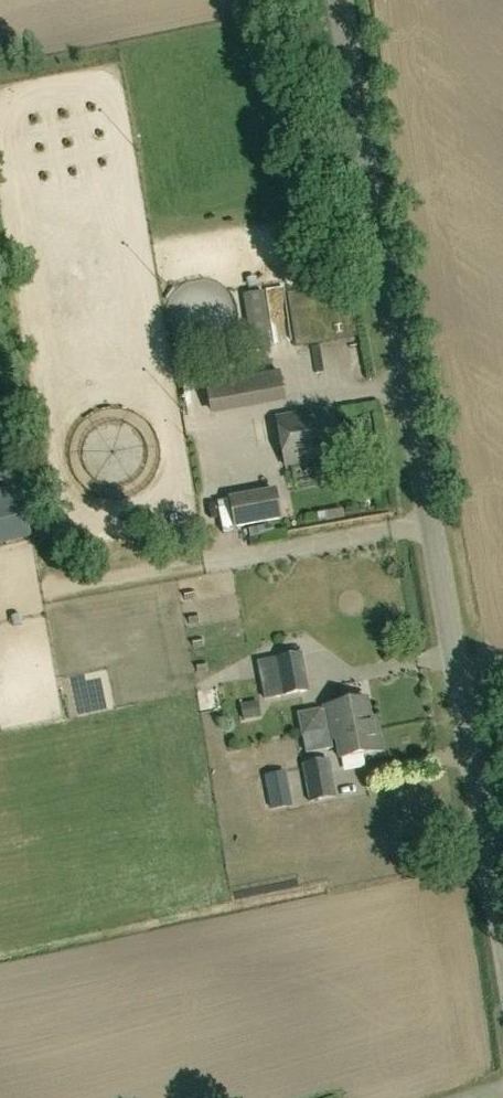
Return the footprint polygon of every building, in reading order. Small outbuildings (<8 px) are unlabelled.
[(263,292),(247,294),(253,335),(269,332),(267,318),(263,292)] [(290,303),(271,308),(275,324),(294,319),(290,303)] [(211,409),(285,397),(281,374),(207,386),(211,409)] [(277,418),(284,466),(311,462),(311,458),(340,454),(335,414),(305,418),(304,414),(277,418)] [(236,528),(279,520),(275,492),(231,500),(236,528)] [(301,655),(259,663),(266,699),(308,691),(301,655)] [(223,689),(204,693),(208,711),(228,707),(223,689)] [(266,714),(261,700),(247,706),(252,719),(266,714)] [(367,701),(325,709),(330,734),(336,733),(341,760),(383,752),(379,732),(373,733),(367,701)] [(328,761),(301,766),(309,804),(335,799),(328,761)] [(293,776),(276,776),(277,808),(294,807),(293,776)]
